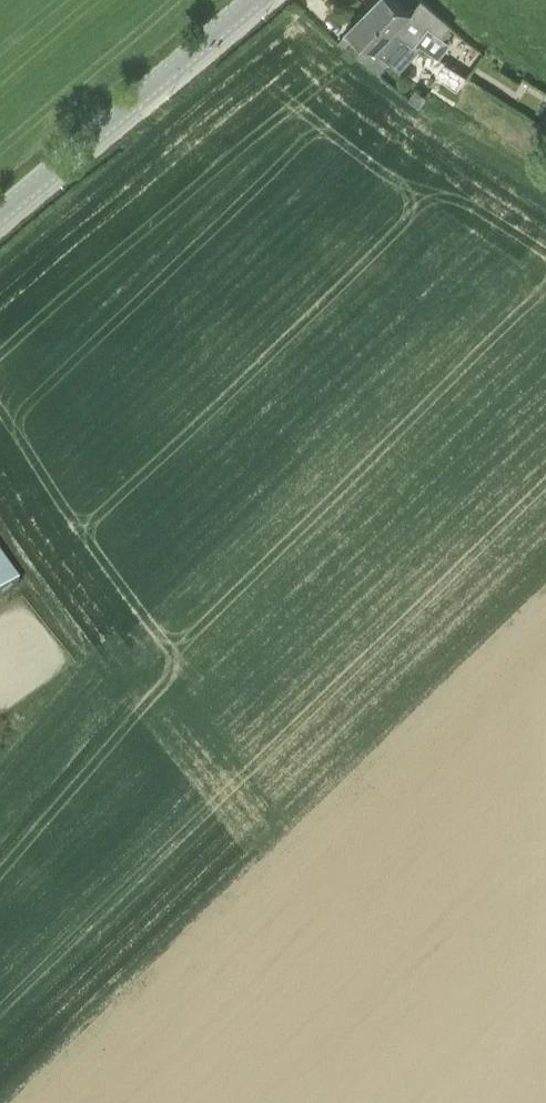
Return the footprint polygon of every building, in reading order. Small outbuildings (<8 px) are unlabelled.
[(411,11),(397,0),(373,0),(365,8),(414,44),(415,42),(418,44),(419,43),(439,55),(449,41),(443,37),(453,24),(425,0),(418,0),(411,11)] [(337,40),(380,74),(389,62),(400,70),(420,48),(414,44),(365,8),(346,28),(348,29),(337,40)] [(20,583),(0,556),(0,597),(20,583)]
